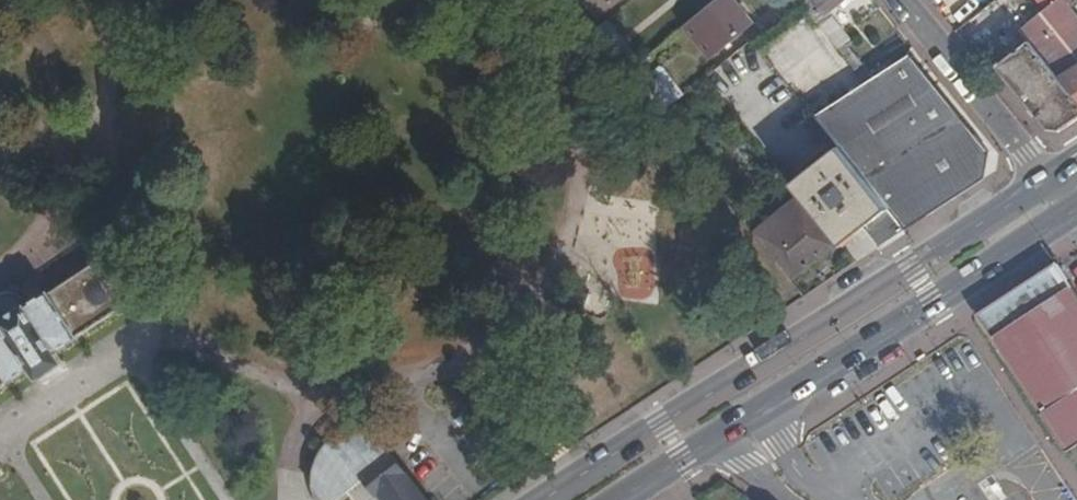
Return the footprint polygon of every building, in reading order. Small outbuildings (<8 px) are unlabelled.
[(615,5),(621,0),(589,0),(598,11),(611,1),(615,5)] [(753,25),(733,0),(719,0),(685,27),(710,59),(753,25)] [(801,4),(866,86),(875,80),(847,47),(852,43),(830,16),(849,0),(806,0),(801,4)] [(1048,131),(1059,134),(1076,122),(1076,15),(1072,9),(1065,0),(1022,33),(1031,45),(999,71),(1048,131)] [(1072,9),(1076,5),(1076,0),(1065,0),(1072,9)] [(827,88),(814,71),(833,58),(814,33),(804,40),(792,23),(761,46),(805,104),(827,88)] [(615,42),(602,25),(592,33),(605,50),(615,42)] [(866,86),(897,126),(945,185),(958,201),(999,174),(1002,159),(915,53),(875,80),(866,86)] [(638,64),(625,74),(629,80),(643,69),(638,64)] [(643,69),(629,80),(660,117),(684,97),(665,73),(653,82),(643,69)] [(866,86),(815,119),(839,149),(896,219),(921,200),(945,185),(897,126),(866,86)] [(675,109),(665,117),(675,129),(685,121),(675,109)] [(839,149),(793,186),(806,202),(827,228),(844,249),(866,233),(880,251),(907,234),(896,219),(839,149)] [(827,228),(806,202),(759,239),(795,282),(838,248),(824,230),(827,228)] [(106,257),(85,271),(114,317),(135,303),(106,257)] [(1064,453),(1076,445),(1076,297),(1056,264),(1008,295),(977,315),(1023,388),(1037,410),(1064,453)] [(26,308),(2,323),(0,325),(0,390),(31,370),(56,354),(114,317),(85,271),(26,308)] [(2,323),(26,308),(20,300),(17,297),(13,295),(6,294),(0,297),(0,320),(2,323)] [(62,365),(56,354),(31,370),(38,381),(62,365)] [(368,416),(357,421),(345,429),(337,436),(330,444),(324,455),(321,464),(319,476),(319,486),(329,499),(336,499),(368,478),(377,491),(381,488),(388,499),(429,499),(368,416)]
